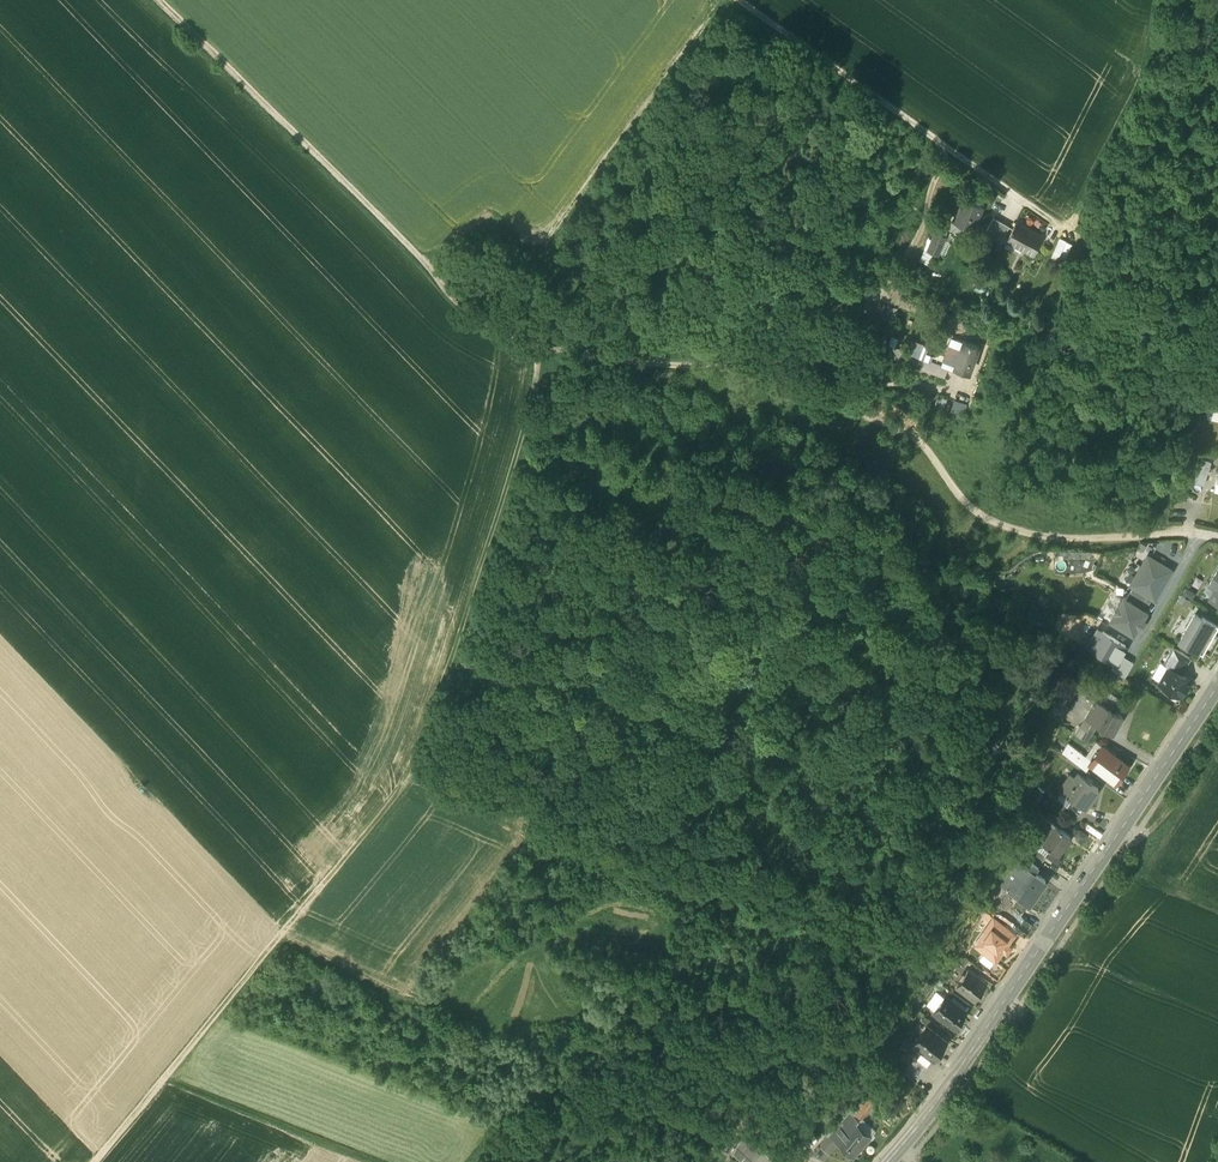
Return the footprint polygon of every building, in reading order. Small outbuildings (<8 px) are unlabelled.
[(982,204),(963,195),(953,216),(972,226),(982,204)] [(993,214),(985,230),(993,234),(1001,218),(993,214)] [(1001,218),(993,234),(1000,238),(1008,222),(1001,218)] [(1042,233),(1015,219),(1006,236),(1033,250),(1042,233)] [(945,233),(936,228),(931,239),(940,244),(945,233)] [(978,341),(963,335),(953,362),(969,367),(978,341)] [(887,338),(883,336),(879,347),(884,349),(887,338)] [(917,343),(913,341),(911,347),(887,338),(884,349),(931,365),(935,355),(922,350),(926,339),(923,337),(921,341),(918,340),(917,343)] [(948,359),(935,355),(931,365),(944,370),(948,359)] [(1211,462),(1201,459),(1194,482),(1203,485),(1211,462)] [(1149,557),(1132,587),(1133,588),(1152,599),(1155,600),(1172,570),(1149,557)] [(1210,596),(1217,601),(1217,568),(1211,581),(1217,584),(1210,596)] [(1145,611),(1152,599),(1133,588),(1126,601),(1145,611)] [(1126,601),(1124,600),(1120,607),(1118,606),(1114,614),(1115,615),(1111,623),(1133,635),(1138,628),(1140,629),(1144,621),(1142,620),(1146,612),(1145,611),(1126,601)] [(1180,642),(1202,654),(1217,625),(1196,613),(1180,642)] [(1093,641),(1088,650),(1116,666),(1121,657),(1126,648),(1103,635),(1098,644),(1093,641)] [(1170,669),(1182,676),(1191,659),(1173,650),(1164,666),(1170,669)] [(1085,657),(1079,668),(1088,673),(1095,662),(1085,657)] [(1116,666),(1112,672),(1124,679),(1133,664),(1121,657),(1116,666)] [(1182,676),(1170,669),(1160,686),(1180,697),(1190,680),(1182,676)] [(1096,696),(1088,691),(1085,697),(1093,702),(1096,696)] [(1105,701),(1096,696),(1093,702),(1096,704),(1102,707),(1105,701)] [(1093,702),(1085,697),(1075,714),(1085,720),(1087,720),(1096,704),(1093,702)] [(1116,707),(1105,701),(1102,707),(1116,715),(1120,709),(1119,708),(1120,707),(1117,705),(1116,707)] [(1096,704),(1087,720),(1097,726),(1113,736),(1123,719),(1116,715),(1102,707),(1096,704)] [(1060,707),(1052,722),(1063,728),(1071,714),(1060,707)] [(1087,720),(1085,720),(1080,731),(1087,734),(1088,732),(1092,734),(1097,726),(1087,720)] [(1087,734),(1080,731),(1076,737),(1087,743),(1092,734),(1088,732),(1087,734)] [(1129,766),(1102,748),(1090,767),(1091,768),(1116,785),(1129,766)] [(1090,767),(1078,759),(1074,765),(1087,774),(1091,768),(1090,767)] [(1098,791),(1078,777),(1075,782),(1070,779),(1060,794),(1074,803),(1082,808),(1086,802),(1089,805),(1098,791)] [(1033,788),(1029,798),(1035,800),(1039,791),(1033,788)] [(1074,803),(1063,795),(1059,801),(1070,810),(1070,809),(1074,803)] [(1074,803),(1070,809),(1078,814),(1082,808),(1074,803)] [(1044,821),(1032,839),(1036,841),(1041,845),(1053,827),(1044,821)] [(1053,827),(1041,845),(1051,851),(1058,857),(1065,848),(1063,846),(1069,837),(1053,827)] [(1041,845),(1036,841),(1034,852),(1035,852),(1045,859),(1051,851),(1041,845)] [(1045,859),(1035,852),(1030,859),(1042,867),(1046,860),(1045,859)] [(1042,867),(1030,859),(1027,863),(1028,864),(1029,863),(1039,870),(1042,867)] [(1016,863),(999,887),(1008,893),(1024,869),(1016,863)] [(1039,870),(1029,863),(1028,864),(1024,869),(1035,877),(1039,870)] [(1035,877),(1024,869),(1008,893),(1019,901),(1029,908),(1046,884),(1035,877)] [(1029,908),(1019,901),(1014,908),(1025,915),(1029,908)] [(994,922),(979,943),(984,947),(980,952),(995,963),(1014,937),(994,922)] [(985,984),(967,972),(956,988),(974,1000),(985,984)] [(965,1013),(944,999),(933,1014),(955,1029),(965,1013)] [(946,1043),(927,1029),(915,1047),(921,1052),(934,1061),(946,1043)] [(921,1052),(906,1074),(919,1083),(934,1061),(921,1052)] [(870,1101),(857,1116),(862,1120),(875,1105),(870,1101)] [(838,1146),(859,1121),(853,1114),(846,1117),(828,1137),(836,1144),(838,1146)] [(859,1121),(838,1146),(853,1159),(875,1134),(859,1121)] [(828,1137),(819,1149),(827,1155),(836,1144),(828,1137)] [(743,1139),(733,1160),(735,1161),(770,1161),(743,1139)]
